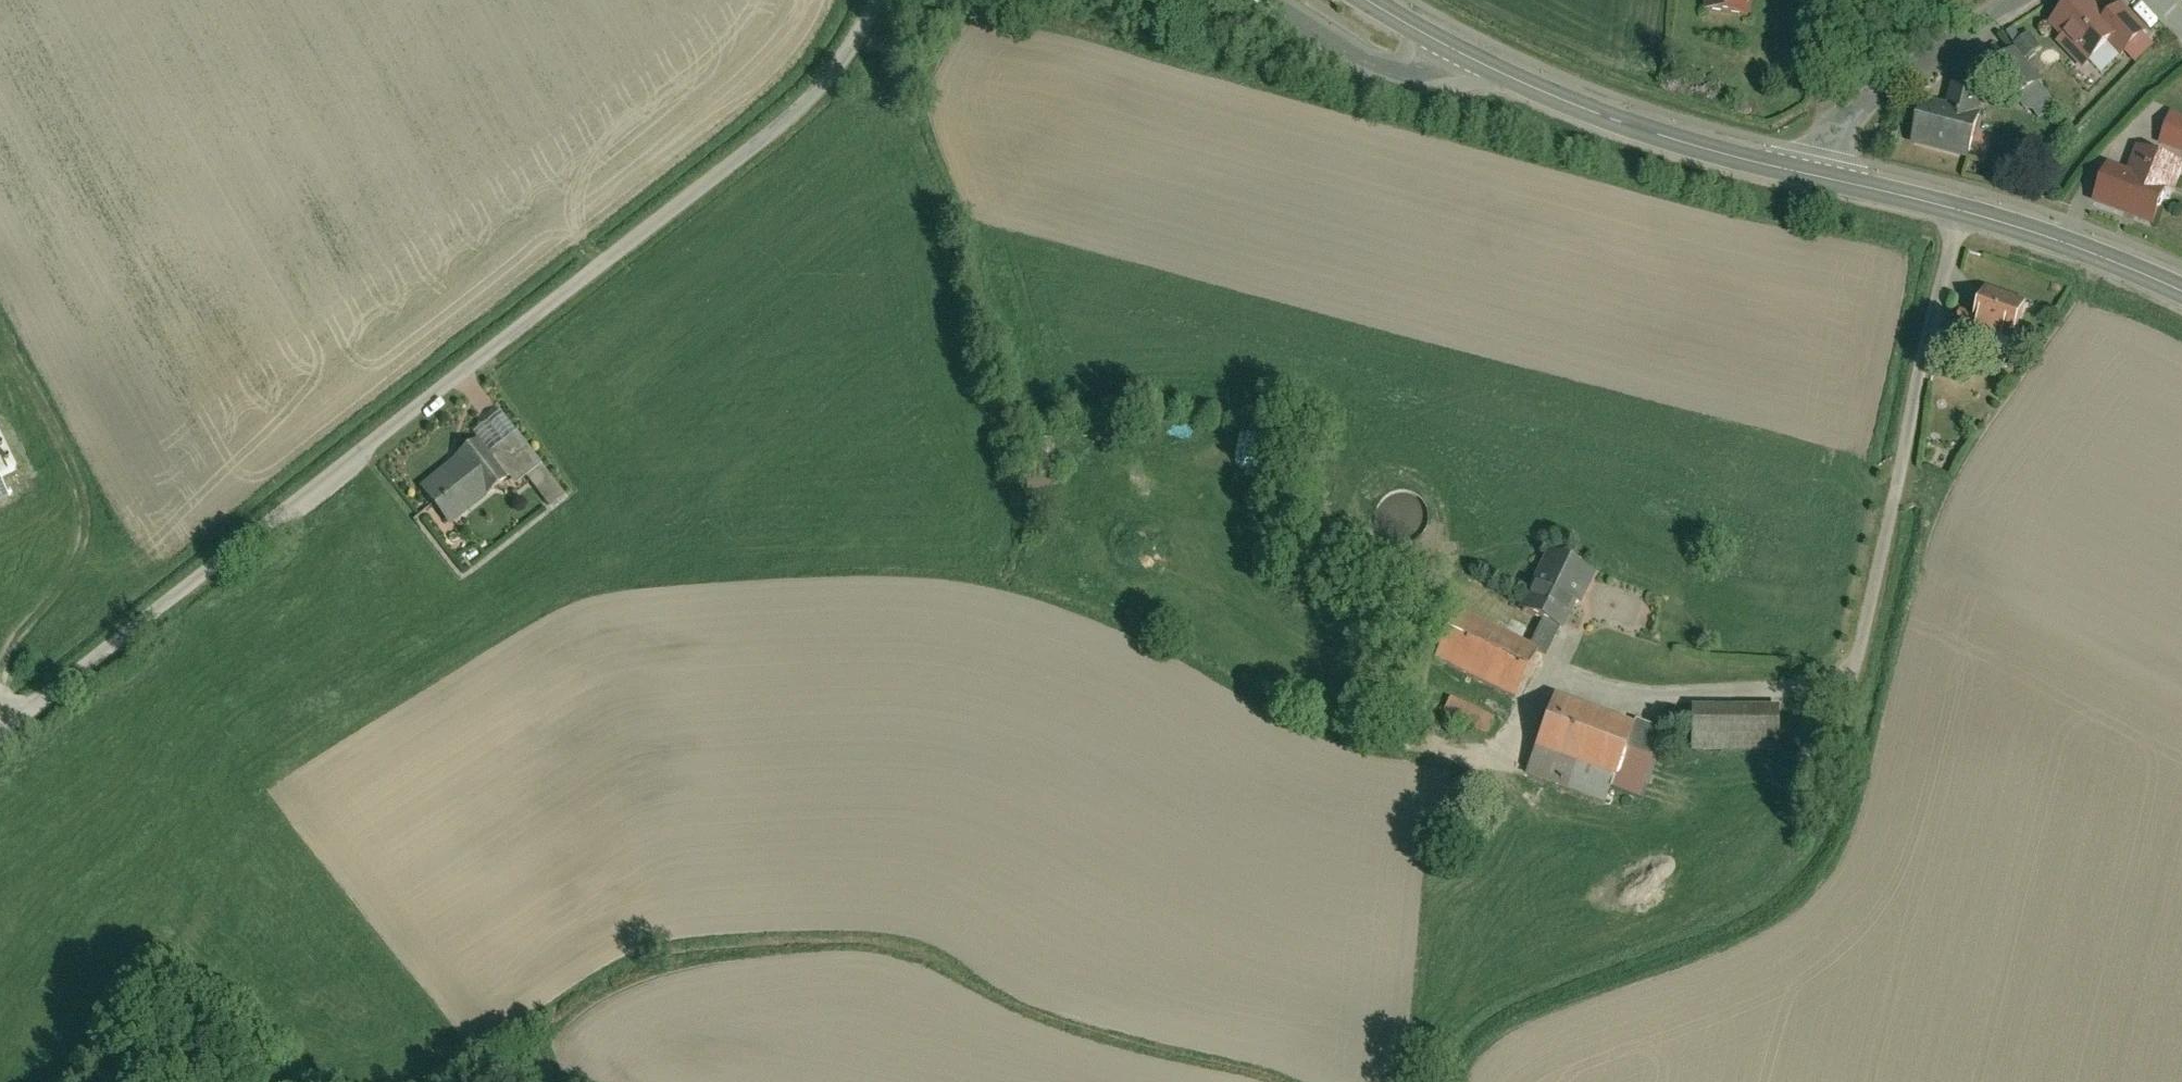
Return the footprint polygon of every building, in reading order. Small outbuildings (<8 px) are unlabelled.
[(1704,16),(1749,21),(1751,0),(1705,0),(1704,16)] [(2044,27),(2081,67),(2106,43),(2118,33),(2106,20),(2086,0),(2073,0),(2044,27)] [(2121,6),(2106,20),(2118,33),(2106,43),(2121,59),(2148,34),(2121,6)] [(1922,106),(1912,147),(1969,161),(1977,131),(1971,130),(1980,94),(1951,87),(1945,112),(1922,106)] [(2156,146),(2181,154),(2181,120),(2167,115),(2156,146)] [(2134,148),(2126,170),(2104,163),(2090,203),(2150,225),(2163,191),(2172,194),(2181,165),(2134,148)] [(1984,289),(1970,331),(2011,345),(2025,302),(1984,289)] [(480,443),(419,489),(449,528),(501,488),(510,501),(529,486),(549,511),(570,496),(506,413),(475,436),(480,443)] [(15,504),(0,473),(0,511),(15,504)] [(1544,553),(1515,614),(1558,634),(1586,573),(1544,553)] [(1445,605),(1420,656),(1512,700),(1537,649),(1445,605)] [(1447,692),(1436,713),(1483,736),(1493,716),(1447,692)] [(1549,697),(1523,775),(1606,802),(1632,724),(1549,697)] [(1686,711),(1686,754),(1775,755),(1775,711),(1686,711)]
